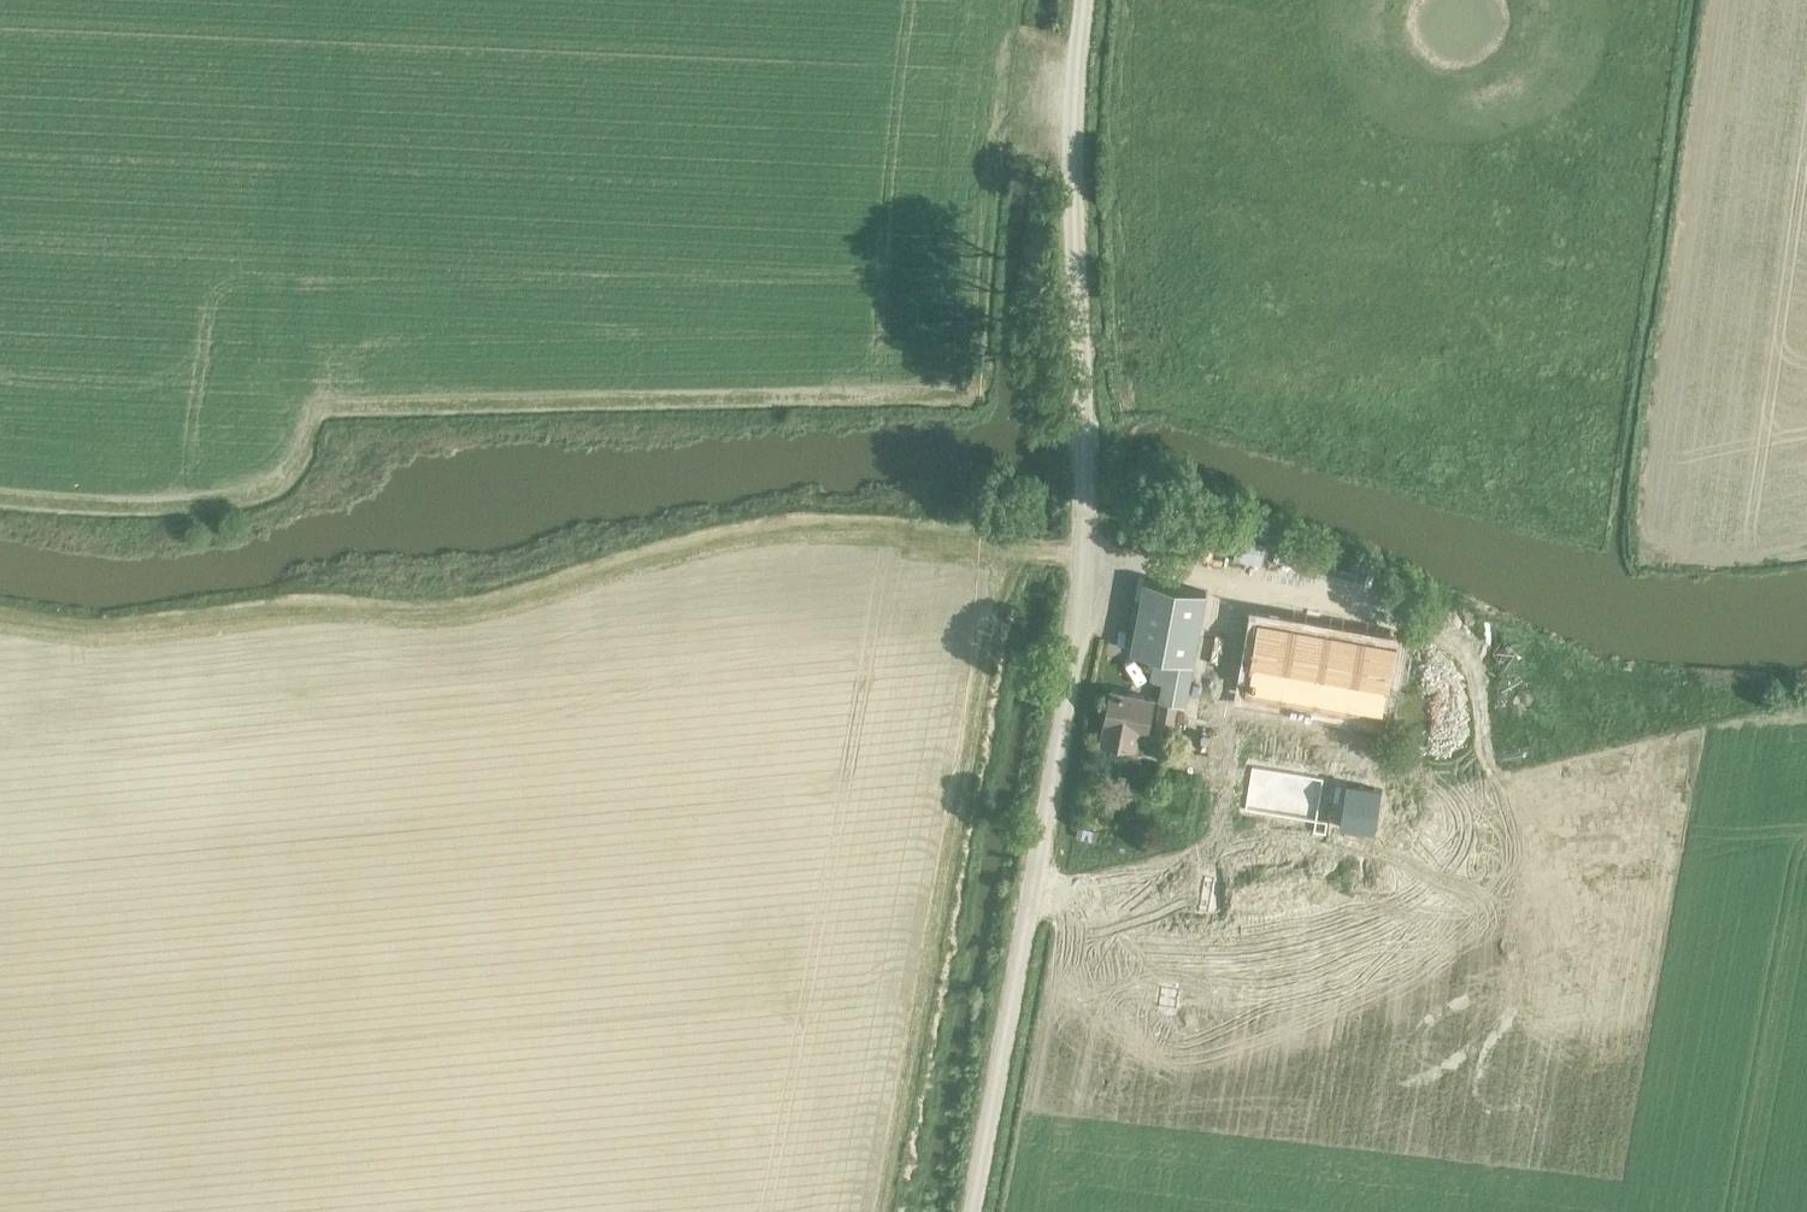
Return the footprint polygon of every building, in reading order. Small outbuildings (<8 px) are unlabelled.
[(1236,540),(1232,560),(1261,565),(1265,545),(1236,540)] [(1144,581),(1131,652),(1152,656),(1147,680),(1159,683),(1156,701),(1150,730),(1169,733),(1174,705),(1184,707),(1205,592),(1144,581)] [(1257,620),(1243,699),(1382,723),(1396,644),(1372,640),(1375,622),(1351,618),(1348,636),(1257,620)] [(1144,730),(1150,700),(1109,692),(1103,723),(1104,723),(1101,742),(1134,748),(1137,729),(1144,730)] [(1381,789),(1346,783),(1340,827),(1374,833),(1381,789)] [(1079,827),(1077,838),(1091,841),(1094,830),(1079,827)]
